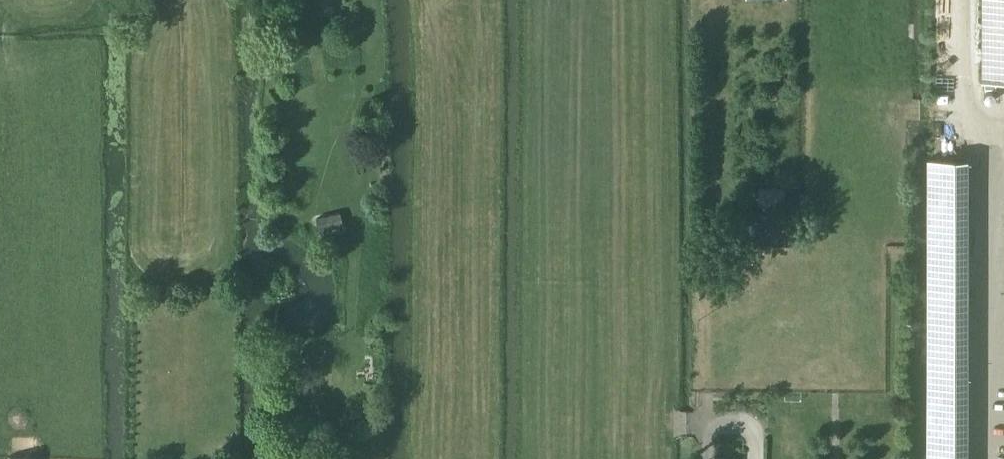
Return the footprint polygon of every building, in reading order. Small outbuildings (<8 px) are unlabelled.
[(982,79),(1003,79),(1003,0),(982,0),(982,79)] [(759,203),(783,203),(783,189),(759,189),(759,203)]
